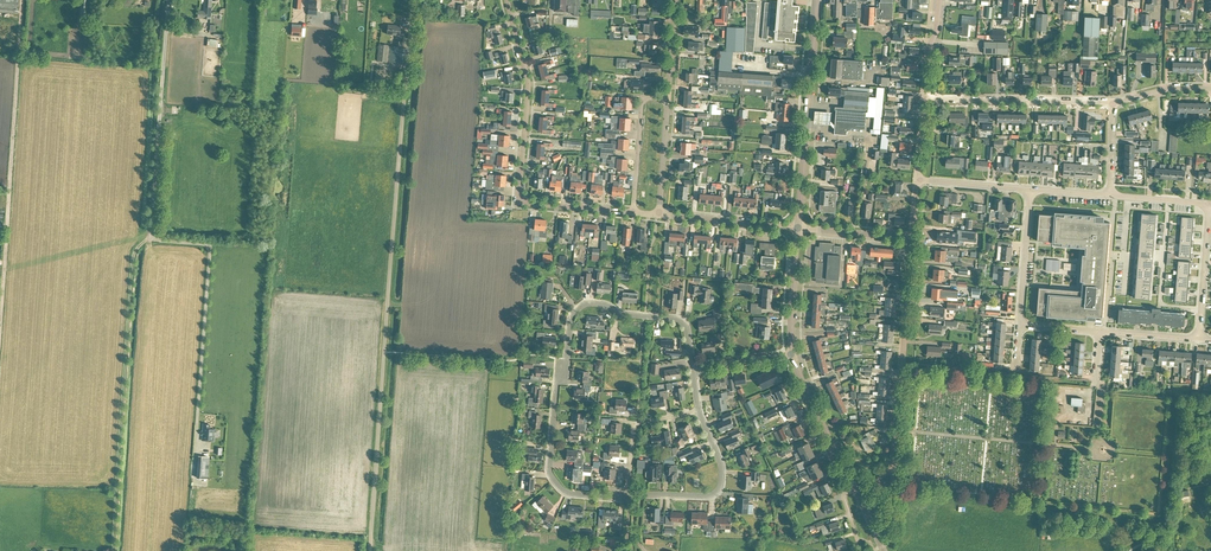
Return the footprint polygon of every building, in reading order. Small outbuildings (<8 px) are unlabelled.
[(19,13),(19,5),(18,5),(18,0),(0,0),(0,12),(19,13)] [(80,16),(79,20),(86,20),(87,15),(88,1),(88,0),(81,0),(80,16)] [(211,12),(212,0),(206,0),(204,0),(203,12),(204,12),(204,15),(210,15),(210,12),(211,12)] [(308,9),(316,9),(317,0),(308,0),(308,9)] [(554,11),(566,12),(566,5),(569,5),(568,13),(574,13),(574,16),(580,16),(581,0),(555,0),(554,11)] [(697,12),(705,12),(705,4),(706,5),(706,0),(698,0),(697,12)] [(783,4),(779,4),(776,40),(789,41),(795,42),(796,33),(797,24),(798,15),(799,5),(792,5),(793,0),(783,0),(783,4)] [(825,3),(834,4),(834,11),(834,18),(839,18),(839,11),(839,0),(825,0),(825,3)] [(846,4),(846,17),(857,18),(858,0),(844,0),(844,3),(846,3),(846,4)] [(881,2),(879,2),(879,8),(875,8),(874,22),(880,22),(880,20),(893,20),(893,0),(881,0),(881,2)] [(912,9),(919,9),(920,4),(927,5),(927,0),(912,0),(912,9)] [(1003,0),(1002,19),(1012,20),(1013,0),(1001,0),(1003,0)] [(1053,2),(1059,2),(1058,14),(1061,14),(1061,18),(1063,18),(1063,14),(1063,11),(1064,0),(1053,0),(1053,2)] [(1148,4),(1146,4),(1145,11),(1154,12),(1155,5),(1157,5),(1157,0),(1149,0),(1148,4)] [(1168,2),(1167,2),(1167,8),(1176,8),(1176,2),(1177,0),(1168,0),(1168,2)] [(1184,5),(1182,5),(1182,10),(1193,10),(1193,3),(1193,0),(1184,0),(1184,5)] [(728,6),(728,13),(733,13),(733,8),(736,9),(736,2),(731,2),(731,6),(728,6)] [(746,16),(747,16),(757,17),(758,3),(746,2),(746,16)] [(458,5),(458,16),(467,16),(467,13),(465,13),(466,6),(458,5)] [(714,25),(726,25),(726,22),(727,6),(722,6),(721,18),(715,18),(714,25)] [(864,25),(874,25),(874,22),(875,8),(865,7),(864,25)] [(611,19),(611,11),(597,10),(597,18),(611,19)] [(1078,11),(1063,11),(1063,20),(1078,21),(1078,11)] [(538,21),(536,14),(531,15),(531,16),(526,18),(528,27),(535,25),(534,22),(538,21)] [(1036,14),(1035,31),(1034,46),(1036,46),(1037,31),(1041,31),(1041,33),(1046,33),(1046,31),(1047,15),(1036,14)] [(1148,31),(1149,26),(1150,14),(1142,14),(1141,25),(1142,25),(1141,30),(1148,31)] [(1084,17),(1083,56),(1081,56),(1080,59),(1081,59),(1091,59),(1097,60),(1098,37),(1099,18),(1095,18),(1084,17)] [(961,23),(961,27),(952,26),(952,32),(961,33),(961,36),(970,37),(971,26),(975,26),(975,21),(968,20),(968,24),(961,23)] [(301,25),(292,24),(291,36),(301,36),(301,25)] [(846,24),(846,31),(856,32),(857,30),(856,30),(856,24),(846,24)] [(396,37),(403,38),(404,31),(399,31),(400,26),(388,25),(387,34),(396,35),(396,37)] [(489,31),(486,32),(488,37),(492,36),(492,38),(495,37),(497,45),(504,43),(501,34),(499,34),(498,31),(495,32),(494,30),(496,29),(495,25),(488,27),(489,31)] [(691,35),(699,35),(699,27),(687,26),(687,28),(685,27),(684,33),(691,33),(691,35)] [(920,34),(921,28),(904,26),(904,27),(899,27),(898,35),(893,34),(893,40),(904,42),(905,36),(904,35),(904,33),(908,33),(920,34)] [(726,52),(733,52),(744,52),(745,28),(727,27),(726,52)] [(658,29),(642,28),(642,31),(647,32),(646,35),(658,36),(658,29)] [(1005,41),(1005,30),(992,29),(991,40),(1005,41)] [(846,31),(845,31),(844,38),(833,37),(833,42),(832,42),(832,45),(833,45),(833,46),(835,46),(834,49),(839,50),(839,47),(847,47),(848,38),(856,39),(856,32),(846,31)] [(208,45),(218,46),(219,39),(210,38),(208,45)] [(378,61),(404,64),(406,48),(402,48),(403,42),(395,41),(394,47),(379,45),(378,61)] [(703,51),(703,49),(704,43),(698,43),(689,42),(688,50),(703,51)] [(984,54),(1008,54),(1008,42),(984,42),(984,54)] [(545,53),(543,44),(534,47),(536,55),(545,53)] [(650,54),(656,54),(657,45),(650,45),(645,45),(645,50),(650,51),(650,54)] [(909,55),(918,56),(919,49),(905,47),(904,55),(909,56),(909,55)] [(549,50),(551,56),(558,55),(556,48),(549,50)] [(486,53),(488,60),(494,59),(492,51),(486,53)] [(720,51),(719,71),(718,88),(740,90),(740,94),(758,95),(776,97),(782,97),(783,94),(777,94),(775,92),(772,91),(772,87),(773,78),(773,75),(732,72),(733,52),(726,52),(720,51)] [(501,52),(495,53),(496,58),(500,57),(502,64),(509,63),(506,53),(502,55),(501,52)] [(1156,53),(1136,53),(1136,62),(1150,62),(1150,65),(1154,65),(1154,62),(1156,62),(1156,53)] [(960,54),(960,58),(950,57),(949,66),(959,66),(959,63),(965,64),(965,60),(967,60),(967,66),(972,66),(973,55),(960,54)] [(770,56),(770,62),(769,69),(777,69),(777,68),(774,68),(772,66),(772,62),(783,63),(788,64),(788,65),(792,65),(793,64),(794,56),(784,55),(784,57),(770,56)] [(1179,63),(1174,63),(1174,57),(1171,57),(1171,63),(1172,63),(1172,72),(1180,72),(1180,63),(1179,63)] [(1186,63),(1181,63),(1182,58),(1179,57),(1179,63),(1180,63),(1180,72),(1187,72),(1187,63),(1186,63)] [(991,69),(991,73),(988,73),(988,84),(996,84),(996,70),(1000,70),(1000,58),(993,58),(993,69),(991,69)] [(1186,58),(1186,63),(1187,63),(1187,72),(1195,72),(1195,63),(1194,63),(1189,63),(1189,58),(1186,58)] [(1203,63),(1196,63),(1197,58),(1194,58),(1194,63),(1195,63),(1195,72),(1202,72),(1203,63)] [(862,80),(863,62),(843,60),(832,59),(831,74),(830,76),(830,77),(842,78),(862,80)] [(1091,59),(1081,59),(1080,68),(1090,69),(1091,59)] [(540,72),(548,70),(546,65),(551,64),(550,61),(544,62),(545,63),(539,65),(540,72)] [(635,71),(634,75),(645,76),(645,71),(647,72),(654,72),(654,71),(659,71),(659,66),(652,65),(652,64),(648,64),(641,63),(640,71),(635,71)] [(911,73),(911,70),(916,71),(917,64),(908,63),(907,66),(903,65),(902,69),(907,69),(907,72),(911,73)] [(1049,66),(1048,76),(1041,76),(1041,85),(1051,85),(1051,79),(1056,79),(1056,66),(1053,66),(1053,64),(1049,64),(1049,66)] [(1150,65),(1146,65),(1146,77),(1155,77),(1155,65),(1154,65),(1150,65)] [(1117,75),(1121,75),(1126,75),(1126,66),(1121,66),(1120,69),(1117,69),(1117,75)] [(890,75),(900,76),(901,68),(891,67),(890,75)] [(693,69),(692,73),(686,73),(686,82),(692,82),(692,84),(698,84),(698,78),(705,79),(705,78),(710,78),(710,85),(711,86),(710,88),(715,88),(718,88),(719,71),(711,71),(711,75),(698,74),(699,69),(693,69)] [(497,77),(495,70),(484,72),(485,79),(497,77)] [(549,75),(548,70),(540,72),(542,79),(548,78),(549,79),(555,77),(554,74),(549,75)] [(513,83),(511,74),(508,74),(507,71),(501,72),(502,77),(505,76),(506,84),(513,83)] [(1063,85),(1072,85),(1072,78),(1068,78),(1068,75),(1071,76),(1071,71),(1064,71),(1063,78),(1063,85)] [(1096,72),(1087,71),(1085,71),(1085,78),(1086,78),(1086,85),(1095,86),(1095,80),(1096,80),(1096,72)] [(953,72),(953,75),(949,75),(949,84),(960,84),(961,72),(953,72)] [(1005,78),(1005,84),(1014,84),(1014,72),(1007,72),(1007,74),(1006,74),(1006,78),(1005,78)] [(1023,85),(1031,85),(1031,78),(1029,78),(1029,75),(1024,75),(1024,78),(1023,78),(1023,85)] [(877,85),(887,86),(888,86),(889,78),(878,77),(877,85)] [(782,79),(773,78),(772,87),(791,88),(792,80),(782,79)] [(644,80),(639,80),(630,79),(629,90),(644,91),(644,88),(646,88),(646,86),(651,87),(651,81),(644,81),(644,80)] [(903,80),(903,83),(901,83),(900,87),(915,88),(916,81),(903,80)] [(868,110),(870,89),(847,87),(847,88),(841,87),(841,89),(829,88),(828,95),(840,96),(841,95),(841,98),(845,98),(844,110),(836,109),(834,134),(846,135),(847,132),(851,128),(865,129),(866,113),(866,110),(868,110)] [(884,88),(877,87),(873,130),(871,130),(870,134),(880,135),(884,88)] [(542,97),(549,98),(550,93),(554,93),(555,90),(549,89),(548,91),(542,90),(542,97)] [(502,91),(501,94),(501,96),(507,97),(506,102),(513,102),(514,93),(507,93),(507,91),(502,91)] [(685,91),(685,99),(692,99),(692,95),(697,95),(697,91),(685,91)] [(903,104),(913,105),(914,96),(904,96),(904,95),(898,95),(898,98),(904,98),(903,104)] [(549,98),(542,97),(541,105),(547,105),(547,107),(553,107),(554,104),(549,103),(549,98)] [(685,99),(684,107),(696,108),(696,105),(691,104),(692,99),(685,99)] [(790,104),(782,103),(782,102),(776,102),(775,111),(780,112),(789,112),(790,104)] [(903,104),(898,103),(898,106),(903,107),(903,113),(913,114),(913,105),(903,104)] [(1176,112),(1176,117),(1177,117),(1179,117),(1179,112),(1184,112),(1185,112),(1185,103),(1178,103),(1178,112),(1176,112)] [(1185,112),(1184,112),(1184,117),(1186,118),(1187,112),(1191,112),(1193,112),(1193,103),(1185,103),(1185,112)] [(1193,112),(1191,112),(1191,118),(1194,118),(1194,112),(1199,112),(1200,113),(1200,103),(1193,103),(1193,112)] [(1200,113),(1199,112),(1199,118),(1201,118),(1202,113),(1208,113),(1208,104),(1200,103),(1200,113)] [(710,104),(710,114),(720,114),(720,110),(716,109),(717,105),(710,104)] [(512,112),(506,111),(506,110),(500,109),(499,113),(504,113),(504,118),(511,119),(512,112)] [(1144,121),(1143,121),(1144,126),(1147,126),(1146,121),(1152,119),(1150,110),(1141,112),(1144,121)] [(789,112),(780,112),(780,115),(777,114),(777,120),(788,121),(789,112)] [(832,113),(814,112),(814,123),(831,125),(832,113)] [(1141,112),(1134,114),(1137,123),(1136,123),(1137,128),(1140,128),(1138,122),(1143,121),(1144,121),(1141,112)] [(963,126),(968,126),(968,119),(964,119),(964,114),(950,114),(949,123),(963,123),(963,126)] [(988,114),(978,114),(978,125),(983,125),(982,131),(992,131),(992,127),(992,121),(988,121),(988,114)] [(1137,123),(1134,114),(1127,116),(1130,124),(1129,125),(1130,130),(1133,130),(1131,124),(1136,123),(1137,123)] [(1095,118),(1091,118),(1091,116),(1084,115),(1082,130),(1091,130),(1092,125),(1094,125),(1095,118)] [(540,124),(547,125),(547,120),(552,120),(552,116),(546,116),(546,117),(540,117),(540,124)] [(612,116),(611,123),(620,124),(630,124),(631,118),(621,118),(621,117),(612,116)] [(1060,116),(1060,123),(1063,123),(1063,126),(1064,126),(1064,131),(1067,132),(1067,134),(1069,134),(1069,136),(1073,136),(1073,126),(1067,126),(1067,116),(1060,116)] [(683,125),(690,125),(690,121),(695,121),(695,117),(683,117),(683,125)] [(499,130),(500,127),(505,127),(505,126),(511,126),(511,119),(504,118),(503,123),(494,123),(494,125),(488,125),(487,129),(499,130)] [(611,123),(614,123),(614,130),(606,129),(606,133),(620,134),(620,129),(630,130),(630,124),(620,124),(611,123)] [(547,125),(540,124),(539,131),(545,132),(545,133),(551,134),(551,130),(546,130),(547,125)] [(690,125),(683,125),(682,133),(694,134),(694,131),(689,130),(690,125)] [(906,127),(900,126),(897,126),(897,127),(892,127),(892,133),(897,133),(897,134),(905,134),(905,133),(913,134),(913,129),(906,128),(906,127)] [(1091,133),(1076,132),(1075,140),(1091,141),(1091,133)] [(762,136),(762,140),(786,142),(786,134),(776,133),(776,137),(769,136),(769,135),(764,135),(762,136)] [(954,141),(959,141),(960,136),(955,136),(955,135),(948,135),(947,145),(953,145),(954,145),(954,141)] [(998,148),(1003,149),(1003,139),(995,139),(994,147),(998,148)] [(762,140),(762,144),(770,145),(770,143),(772,144),(772,143),(775,144),(775,149),(785,149),(786,142),(762,140)] [(538,143),(537,151),(545,151),(545,146),(550,147),(550,143),(544,143),(544,144),(538,143)] [(628,150),(629,145),(611,143),(604,143),(604,147),(601,147),(601,153),(608,153),(609,153),(609,149),(619,150),(619,149),(628,150)] [(899,151),(911,152),(912,144),(900,143),(899,151)] [(1125,145),(1125,152),(1134,152),(1134,154),(1137,154),(1138,154),(1139,150),(1134,149),(1134,145),(1125,145)] [(824,149),(824,155),(827,156),(827,157),(836,158),(837,149),(828,148),(828,149),(824,149)] [(871,159),(878,160),(879,151),(872,150),(871,159)] [(545,151),(537,151),(537,158),(543,158),(542,160),(549,160),(549,157),(544,157),(545,151)] [(910,160),(898,159),(897,158),(896,157),(896,153),(895,153),(889,152),(887,165),(892,166),(892,167),(903,169),(904,168),(909,169),(910,160)] [(1134,152),(1125,152),(1124,159),(1134,160),(1134,162),(1138,162),(1138,159),(1137,159),(1137,154),(1134,154),(1134,152)] [(618,159),(618,157),(612,156),(611,160),(607,159),(607,163),(610,163),(617,164),(627,165),(628,159),(618,159)] [(1003,156),(1002,163),(997,163),(997,171),(1010,172),(1011,156),(1003,156)] [(946,167),(959,168),(960,158),(955,158),(955,159),(946,159),(946,167)] [(1196,158),(1196,165),(1195,165),(1195,171),(1199,171),(1199,165),(1201,166),(1202,162),(1206,162),(1206,158),(1196,158)] [(490,159),(490,163),(484,163),(483,168),(493,169),(494,169),(497,166),(497,165),(507,166),(508,161),(490,159)] [(1124,159),(1124,167),(1134,167),(1134,169),(1138,169),(1138,166),(1134,166),(1134,162),(1134,160),(1124,159)] [(975,170),(987,170),(988,162),(976,161),(975,170)] [(693,170),(693,162),(684,162),(684,164),(680,163),(679,170),(689,171),(689,170),(693,170)] [(774,174),(774,170),(776,170),(776,171),(783,172),(783,171),(784,171),(784,168),(783,168),(784,162),(776,162),(776,165),(768,164),(768,170),(766,169),(766,174),(774,174)] [(754,170),(761,171),(762,163),(754,163),(754,170)] [(1162,178),(1163,169),(1164,169),(1165,165),(1160,164),(1160,169),(1155,168),(1154,178),(1162,178)] [(547,170),(547,176),(552,176),(551,180),(550,190),(555,191),(557,175),(552,175),(553,169),(552,169),(552,166),(548,165),(547,169),(547,170)] [(1169,170),(1164,169),(1163,169),(1162,178),(1169,179),(1170,170),(1172,170),(1172,165),(1169,165),(1169,170)] [(577,182),(577,175),(578,173),(573,173),(573,167),(568,166),(568,171),(567,176),(571,177),(570,183),(571,183),(571,192),(576,192),(577,182)] [(1170,170),(1169,179),(1177,180),(1177,170),(1179,170),(1179,166),(1177,166),(1176,170),(1172,170),(1170,170)] [(1177,170),(1177,180),(1184,180),(1185,171),(1186,171),(1187,166),(1182,166),(1181,171),(1179,170),(1177,170)] [(1134,167),(1124,167),(1124,174),(1126,174),(1126,178),(1133,179),(1133,180),(1138,180),(1138,169),(1134,169),(1134,167)] [(1199,172),(1199,171),(1198,179),(1203,179),(1203,182),(1210,182),(1210,173),(1210,168),(1208,168),(1208,173),(1199,172)] [(537,173),(539,173),(538,178),(535,178),(535,188),(542,189),(543,178),(543,174),(546,174),(547,169),(544,169),(544,170),(538,169),(537,173)] [(829,174),(835,175),(836,171),(830,170),(822,169),(822,179),(829,180),(829,174)] [(619,182),(619,180),(619,181),(613,181),(614,174),(609,174),(608,182),(614,182),(613,186),(612,196),(618,196),(619,182)] [(626,180),(626,175),(620,174),(619,180),(619,182),(618,196),(623,197),(624,187),(623,187),(624,180),(626,180)] [(557,175),(555,191),(561,191),(561,186),(564,187),(565,176),(557,175)] [(489,180),(487,179),(486,189),(504,191),(504,186),(506,186),(506,181),(489,179),(489,180)] [(685,184),(684,186),(680,186),(678,199),(687,200),(688,187),(687,187),(687,184),(692,184),(692,180),(684,180),(684,184),(685,184)] [(892,197),(899,197),(899,196),(906,196),(906,191),(903,191),(904,182),(894,181),(893,189),(892,197)] [(850,186),(849,198),(857,198),(857,186),(850,186)] [(707,203),(708,194),(706,194),(706,190),(702,189),(701,194),(700,194),(699,202),(707,203)] [(496,191),(488,190),(487,194),(486,199),(504,201),(505,195),(496,195),(496,191)] [(821,190),(820,198),(820,204),(825,205),(824,212),(835,213),(837,192),(821,190)] [(715,195),(714,204),(722,204),(723,196),(724,196),(724,191),(720,191),(719,196),(715,195)] [(754,199),(749,198),(749,207),(756,207),(757,199),(758,199),(758,195),(757,195),(758,192),(754,191),(754,199)] [(771,199),(770,206),(771,206),(772,208),(774,208),(775,207),(780,207),(781,200),(777,200),(778,193),(764,192),(763,198),(771,199)] [(711,195),(708,194),(707,203),(714,204),(715,195),(714,195),(714,193),(711,193),(711,195)] [(741,206),(742,198),(740,197),(740,193),(736,193),(736,197),(734,197),(734,205),(741,206)] [(958,194),(948,193),(948,197),(941,196),(940,205),(947,206),(947,203),(957,204),(958,194)] [(749,207),(749,198),(748,198),(748,197),(746,196),(745,198),(742,198),(741,206),(749,207)] [(504,201),(486,199),(485,209),(494,210),(494,209),(496,209),(496,205),(504,206),(504,201)] [(1004,215),(1005,208),(1002,208),(1002,200),(995,199),(994,210),(999,211),(998,218),(999,218),(999,221),(1004,221),(1004,217),(1004,215)] [(1009,208),(1005,208),(1004,215),(1004,217),(1005,217),(1004,224),(1007,224),(1007,217),(1010,217),(1011,211),(1015,212),(1016,201),(1009,200),(1009,208)] [(853,206),(852,206),(852,201),(849,201),(848,205),(845,205),(844,211),(845,211),(844,215),(845,215),(845,216),(847,216),(847,215),(852,216),(853,206)] [(869,218),(869,211),(871,211),(872,203),(862,202),(861,213),(862,213),(862,217),(869,218)] [(974,204),(973,211),(985,213),(986,205),(974,204)] [(940,214),(939,222),(947,223),(951,223),(952,217),(961,218),(965,218),(965,217),(968,217),(968,214),(966,213),(962,213),(952,211),(952,215),(948,215),(944,214),(940,214)] [(888,216),(888,221),(892,222),(894,222),(894,225),(904,226),(904,217),(895,216),(895,214),(889,213),(888,216)] [(1060,216),(1039,214),(1037,241),(1057,242),(1057,245),(1086,247),(1085,255),(1082,255),(1080,281),(1083,281),(1082,291),(1039,287),(1036,315),(1093,319),(1093,316),(1102,317),(1109,223),(1101,222),(1101,217),(1060,214),(1060,216)] [(1140,227),(1155,228),(1156,216),(1141,215),(1140,227)] [(1182,217),(1181,231),(1193,231),(1195,232),(1195,227),(1193,227),(1194,218),(1182,217)] [(546,220),(541,220),(539,237),(547,238),(547,230),(545,230),(546,220)] [(572,242),(573,235),(567,235),(567,232),(568,222),(561,221),(560,232),(563,232),(562,238),(568,239),(568,242),(572,242)] [(1006,224),(999,224),(994,223),(994,230),(1003,231),(1002,235),(1013,236),(1014,229),(1006,228),(1006,224)] [(590,232),(590,224),(583,224),(582,230),(581,229),(580,236),(584,236),(584,231),(590,232)] [(590,224),(590,232),(595,232),(594,237),(598,237),(598,231),(597,231),(598,225),(590,224)] [(617,233),(615,233),(616,227),(607,226),(606,232),(611,233),(610,242),(616,242),(617,233)] [(1140,227),(1139,239),(1154,240),(1155,228),(1140,227)] [(638,229),(637,237),(634,237),(634,241),(641,242),(641,251),(647,251),(648,242),(643,242),(643,238),(644,238),(645,229),(638,229)] [(937,241),(937,242),(949,243),(949,244),(950,244),(950,243),(956,243),(957,240),(962,240),(975,241),(975,239),(976,239),(976,238),(975,238),(976,231),(957,229),(957,230),(958,230),(957,234),(956,234),(949,233),(949,232),(949,233),(948,233),(947,232),(946,232),(946,233),(938,232),(937,241)] [(1181,231),(1180,244),(1192,245),(1194,245),(1194,240),(1192,240),(1193,231),(1181,231)] [(670,233),(669,245),(665,244),(664,253),(669,253),(669,246),(672,247),(673,244),(677,244),(678,234),(670,233)] [(678,234),(677,244),(677,240),(680,240),(679,247),(684,247),(684,248),(688,248),(688,244),(684,244),(685,234),(678,234)] [(702,243),(703,236),(695,235),(694,247),(696,247),(697,247),(698,242),(702,243)] [(703,236),(702,243),(707,243),(707,248),(710,248),(711,237),(703,236)] [(728,245),(729,238),(721,237),(720,249),(723,250),(724,245),(728,245)] [(729,238),(728,245),(733,246),(733,250),(736,251),(737,239),(729,238)] [(1139,239),(1139,248),(1153,249),(1154,240),(1139,239)] [(755,241),(746,240),(744,252),(741,252),(740,263),(746,264),(747,254),(753,255),(755,241)] [(1001,260),(1010,261),(1012,247),(1005,246),(1005,242),(998,241),(998,246),(1002,246),(1001,260)] [(760,242),(759,249),(765,250),(765,256),(762,256),(761,270),(774,271),(774,265),(775,265),(775,257),(776,244),(760,242)] [(826,284),(838,285),(841,246),(835,246),(835,243),(820,242),(819,247),(816,246),(814,262),(816,262),(815,278),(816,278),(816,283),(826,283),(826,284)] [(1180,244),(1179,257),(1193,259),(1193,254),(1191,254),(1192,245),(1180,244)] [(866,251),(861,250),(861,248),(852,247),(851,258),(853,259),(856,259),(855,263),(859,263),(859,265),(859,266),(862,266),(863,265),(863,258),(866,258),(866,251)] [(871,248),(870,255),(892,257),(892,251),(878,249),(878,248),(871,248)] [(945,256),(953,257),(957,257),(958,253),(959,253),(959,248),(949,248),(949,251),(941,251),(936,250),(935,255),(945,256)] [(1138,259),(1138,261),(1152,262),(1154,262),(1155,249),(1153,249),(1139,248),(1138,252),(1136,252),(1135,259),(1138,259)] [(543,254),(542,263),(552,264),(553,255),(543,254)] [(567,256),(560,255),(559,263),(567,264),(567,256)] [(1045,271),(1059,272),(1060,260),(1046,259),(1045,271)] [(894,267),(894,262),(884,261),(884,269),(888,270),(888,272),(900,273),(900,267),(894,267)] [(1138,261),(1137,270),(1151,271),(1152,262),(1138,261)] [(1179,261),(1177,275),(1189,276),(1190,267),(1192,267),(1192,262),(1179,261)] [(848,265),(847,273),(849,274),(849,273),(855,274),(856,265),(848,265)] [(998,274),(998,285),(1008,286),(1008,277),(1009,277),(1010,271),(1002,271),(1002,266),(994,266),(993,273),(998,274)] [(593,279),(601,280),(602,272),(601,272),(602,269),(595,268),(593,279)] [(1137,270),(1136,279),(1150,281),(1151,271),(1137,270)] [(576,275),(575,287),(585,288),(585,284),(590,285),(591,274),(583,273),(582,276),(576,275)] [(1177,275),(1176,288),(1188,289),(1189,280),(1191,280),(1191,276),(1189,276),(1177,275)] [(886,288),(899,289),(899,280),(892,280),(892,279),(887,278),(886,288)] [(1150,290),(1150,281),(1136,279),(1135,289),(1150,290)] [(551,291),(553,291),(553,283),(543,282),(543,290),(541,290),(541,298),(551,299),(551,291)] [(601,292),(610,293),(611,285),(598,283),(597,292),(601,293),(601,292)] [(735,283),(734,292),(752,293),(753,286),(753,284),(735,283)] [(713,296),(710,296),(711,289),(701,288),(700,290),(698,289),(698,286),(691,285),(690,294),(698,295),(698,294),(700,294),(699,302),(710,303),(713,303),(714,302),(715,298),(713,296)] [(753,286),(752,293),(757,292),(763,294),(762,298),(772,299),(773,289),(763,288),(756,288),(755,286),(753,286)] [(622,301),(637,303),(637,292),(624,291),(624,288),(618,288),(617,296),(623,296),(622,301)] [(1188,289),(1176,288),(1175,301),(1187,302),(1188,293),(1190,294),(1190,289),(1188,289)] [(1135,289),(1134,298),(1149,299),(1150,290),(1135,289)] [(678,290),(677,293),(669,293),(668,307),(677,308),(678,299),(683,299),(683,290),(678,290)] [(826,303),(826,302),(821,302),(821,297),(826,297),(826,293),(821,293),(821,294),(814,294),(813,302),(826,303)] [(942,294),(932,293),(932,299),(947,300),(947,305),(966,307),(966,306),(965,306),(966,302),(963,302),(963,301),(957,301),(958,296),(951,296),(951,295),(946,295),(942,294)] [(1011,311),(1012,297),(1005,296),(1006,293),(999,293),(999,298),(1003,298),(1002,310),(1011,311)] [(885,306),(895,307),(896,298),(886,297),(880,297),(880,300),(886,300),(885,306)] [(762,298),(762,304),(751,303),(751,313),(759,314),(760,308),(762,309),(762,307),(771,308),(772,299),(762,298)] [(813,302),(813,310),(825,311),(826,303),(813,302)] [(545,304),(545,311),(545,315),(548,316),(558,317),(559,309),(554,309),(554,305),(545,304)] [(986,305),(986,307),(982,307),(981,313),(988,314),(988,315),(990,315),(990,314),(1000,315),(1000,306),(986,305)] [(895,307),(885,306),(885,312),(879,312),(879,315),(885,315),(895,316),(895,307)] [(944,317),(944,308),(930,307),(930,316),(935,316),(935,320),(944,320),(944,317)] [(1119,309),(1118,322),(1122,322),(1122,321),(1130,322),(1130,323),(1138,323),(1138,322),(1147,323),(1147,324),(1151,324),(1151,322),(1159,323),(1158,325),(1162,325),(1163,324),(1171,325),(1171,326),(1179,327),(1179,326),(1183,326),(1184,315),(1182,315),(1182,317),(1180,317),(1180,315),(1172,314),(1172,316),(1170,316),(1170,314),(1166,313),(1165,315),(1163,315),(1163,313),(1160,313),(1160,309),(1152,308),(1151,312),(1148,312),(1147,314),(1145,314),(1146,312),(1141,311),(1141,313),(1139,313),(1139,311),(1131,311),(1131,312),(1129,312),(1129,310),(1125,310),(1124,312),(1122,312),(1123,310),(1119,309)] [(825,311),(813,310),(812,319),(824,319),(825,318),(820,318),(820,313),(825,313),(825,311)] [(548,316),(547,320),(544,320),(543,327),(552,328),(552,324),(558,324),(558,317),(548,316)] [(596,328),(604,329),(605,323),(600,322),(600,317),(587,316),(586,325),(596,326),(596,328)] [(768,318),(754,317),(754,322),(757,322),(756,337),(769,338),(770,327),(766,327),(767,323),(768,318)] [(714,329),(713,318),(706,319),(706,320),(699,321),(700,330),(714,329)] [(824,319),(812,319),(812,327),(819,327),(819,321),(824,322),(824,319)] [(957,322),(944,321),(944,326),(929,324),(928,333),(941,334),(941,328),(946,329),(946,326),(957,327),(957,322)] [(996,330),(1005,331),(1006,323),(997,323),(988,322),(987,325),(996,326),(996,330)] [(883,333),(893,334),(894,325),(884,324),(878,323),(878,327),(883,327),(883,333)] [(995,338),(1004,339),(1005,331),(996,330),(995,338)] [(556,346),(556,337),(545,337),(546,333),(537,332),(537,339),(543,340),(543,345),(556,346)] [(582,342),(592,343),(593,339),(596,339),(597,332),(587,332),(587,335),(582,335),(582,342)] [(892,342),(893,334),(883,333),(880,333),(879,334),(878,338),(877,338),(877,341),(882,342),(892,342)] [(722,342),(721,336),(710,337),(711,342),(702,344),(703,352),(710,351),(710,352),(715,351),(714,344),(722,342)] [(628,347),(634,347),(635,338),(621,337),(621,343),(614,343),(614,342),(609,341),(609,350),(614,350),(614,346),(621,346),(620,347),(628,348),(628,347)] [(822,348),(822,346),(820,341),(825,340),(824,337),(819,338),(820,339),(813,341),(815,349),(822,348)] [(995,338),(986,337),(986,341),(995,341),(995,346),(1004,347),(1004,339),(995,338)] [(679,358),(679,356),(681,356),(681,351),(673,351),(674,340),(667,339),(667,340),(662,340),(661,347),(666,347),(666,356),(671,356),(671,355),(672,355),(672,359),(679,358)] [(1032,339),(1032,347),(1040,348),(1040,347),(1041,343),(1041,340),(1032,339)] [(592,343),(582,342),(581,350),(586,351),(586,354),(595,355),(595,348),(592,348),(592,343)] [(1084,351),(1084,343),(1075,342),(1075,350),(1084,351)] [(1112,345),(1112,353),(1120,354),(1121,350),(1130,350),(1130,349),(1132,349),(1133,343),(1128,342),(1127,347),(1112,345)] [(822,348),(815,349),(817,357),(824,355),(824,354),(823,349),(827,348),(826,345),(822,346),(822,348)] [(1004,347),(995,346),(986,345),(985,349),(994,349),(994,353),(994,354),(1003,354),(1004,347)] [(927,355),(940,356),(941,347),(927,346),(927,355)] [(1032,347),(1031,355),(1040,355),(1040,351),(1040,348),(1032,347)] [(1075,350),(1066,349),(1066,353),(1075,354),(1074,358),(1083,359),(1084,351),(1075,350)] [(1153,350),(1142,349),(1142,356),(1147,356),(1147,360),(1145,360),(1145,365),(1153,366),(1153,361),(1152,360),(1152,357),(1153,350)] [(881,359),(891,360),(892,352),(882,351),(882,350),(876,350),(876,353),(881,353),(881,359)] [(1166,360),(1167,351),(1159,350),(1158,365),(1162,365),(1162,360),(1166,360)] [(1166,360),(1166,366),(1170,366),(1170,361),(1174,361),(1175,352),(1167,351),(1166,360)] [(1174,361),(1174,366),(1178,367),(1178,361),(1182,362),(1183,352),(1175,352),(1174,361)] [(1190,368),(1191,353),(1183,352),(1182,362),(1182,367),(1190,368)] [(824,355),(817,357),(819,365),(826,363),(826,362),(825,357),(829,356),(828,353),(824,354),(824,355)] [(994,354),(994,353),(985,353),(985,356),(994,357),(993,361),(1002,362),(1003,354),(994,354)] [(1112,353),(1111,361),(1120,362),(1120,361),(1120,357),(1129,358),(1129,355),(1127,354),(1120,354),(1112,353)] [(1204,363),(1205,354),(1197,353),(1196,368),(1199,368),(1200,363),(1204,363)] [(1031,355),(1030,362),(1039,363),(1040,359),(1040,355),(1031,355)] [(1074,366),(1083,366),(1083,359),(1074,358),(1074,366)] [(891,360),(881,359),(880,365),(875,365),(875,368),(880,368),(890,369),(891,360)] [(826,363),(819,365),(821,373),(824,372),(828,371),(827,365),(831,364),(831,361),(826,362),(826,363)] [(1111,361),(1110,369),(1119,369),(1120,365),(1128,366),(1129,362),(1120,361),(1120,362),(1111,361)] [(976,362),(976,367),(978,367),(978,370),(986,370),(986,371),(993,371),(993,368),(993,363),(976,362)] [(1030,362),(1030,370),(1039,371),(1039,366),(1039,363),(1030,362)] [(1074,366),(1065,365),(1065,368),(1073,369),(1073,374),(1082,374),(1083,366),(1074,366)] [(533,373),(533,376),(531,376),(531,379),(522,378),(522,382),(532,383),(532,382),(542,383),(542,377),(549,377),(549,369),(537,368),(537,373),(533,373)] [(681,377),(679,368),(665,370),(666,380),(681,377)] [(1119,369),(1110,369),(1110,376),(1114,377),(1113,381),(1121,381),(1122,377),(1119,377),(1119,374),(1122,374),(1122,373),(1128,373),(1128,370),(1119,369)] [(763,388),(778,380),(774,370),(767,373),(768,374),(765,376),(764,374),(758,377),(763,388)] [(584,385),(591,386),(592,380),(589,379),(589,372),(579,371),(578,381),(584,381),(584,385)] [(744,374),(734,376),(736,384),(746,383),(744,374)] [(728,384),(727,377),(724,377),(724,376),(718,377),(718,378),(710,379),(711,387),(721,386),(721,385),(728,384)] [(857,383),(870,385),(870,380),(865,379),(864,381),(860,381),(860,378),(856,378),(856,376),(854,376),(855,380),(858,380),(857,383)] [(879,386),(889,387),(890,378),(880,377),(874,376),(874,380),(879,380),(879,386)] [(837,388),(836,387),(834,383),(838,381),(837,377),(832,379),(833,381),(826,384),(830,391),(837,388)] [(678,383),(671,384),(671,383),(666,383),(667,390),(672,389),(672,392),(675,392),(676,401),(685,399),(683,387),(679,388),(678,383)] [(535,393),(534,398),(531,398),(529,399),(529,404),(530,405),(537,405),(538,404),(538,401),(543,402),(544,390),(540,390),(540,386),(531,385),(531,392),(535,393)] [(591,386),(584,385),(583,388),(575,388),(574,398),(584,399),(585,391),(591,392),(591,386)] [(837,388),(830,391),(833,399),(840,396),(839,394),(837,390),(842,388),(840,385),(836,387),(837,388)] [(889,387),(879,386),(878,392),(873,391),(873,394),(878,395),(888,396),(889,387)] [(787,397),(783,389),(776,392),(777,393),(773,395),(777,402),(780,400),(787,397)] [(668,398),(667,390),(660,392),(661,397),(651,399),(653,408),(660,406),(660,407),(665,406),(664,399),(668,398)] [(728,398),(727,392),(717,393),(718,398),(713,398),(714,403),(715,403),(716,411),(727,409),(725,398),(728,398)] [(840,396),(833,399),(837,406),(843,403),(843,402),(841,397),(845,395),(844,392),(839,394),(840,396)] [(1085,402),(1082,402),(1082,398),(1071,397),(1071,406),(1078,406),(1077,413),(1084,413),(1085,402)] [(872,403),(872,404),(870,403),(870,399),(859,398),(859,399),(858,399),(858,404),(860,404),(859,412),(863,412),(864,405),(869,406),(872,407),(872,406),(877,407),(877,412),(887,413),(887,405),(877,404),(878,404),(872,403)] [(617,410),(625,411),(626,400),(617,399),(616,407),(610,407),(610,413),(617,414),(617,410)] [(843,403),(837,406),(840,413),(847,410),(844,405),(849,402),(847,399),(843,402),(843,403)] [(743,403),(750,417),(758,413),(755,409),(752,410),(748,401),(743,403)] [(795,414),(791,406),(783,410),(779,411),(782,416),(786,414),(787,418),(795,414)] [(764,414),(767,420),(778,414),(776,408),(764,414)] [(532,427),(541,427),(542,415),(536,415),(536,411),(529,411),(529,418),(533,418),(532,427)] [(733,417),(731,412),(722,415),(724,420),(717,423),(721,432),(734,426),(730,418),(733,417)] [(887,413),(877,412),(876,418),(871,418),(871,421),(876,421),(886,422),(887,413)] [(588,416),(584,416),(584,414),(573,413),(572,422),(578,423),(578,426),(586,427),(586,421),(587,421),(588,416)] [(602,418),(602,424),(611,425),(610,432),(621,433),(622,423),(616,423),(616,419),(602,418)] [(756,419),(751,421),(754,429),(759,427),(756,419)] [(203,424),(202,431),(201,431),(201,435),(202,435),(202,440),(213,441),(214,429),(209,429),(210,425),(203,424)] [(678,446),(679,448),(684,446),(682,441),(695,436),(689,424),(680,428),(684,437),(681,438),(675,440),(677,446),(678,446)] [(786,430),(790,429),(788,424),(782,427),(782,428),(776,431),(781,441),(787,438),(784,431),(786,430)] [(795,426),(790,429),(786,430),(789,436),(792,435),(794,439),(804,434),(800,425),(795,427),(795,426)] [(570,429),(569,440),(579,441),(579,433),(585,433),(586,427),(578,426),(578,430),(570,429)] [(739,438),(738,439),(737,437),(741,435),(739,429),(731,433),(733,437),(724,440),(729,450),(740,445),(739,442),(740,441),(739,438)] [(672,447),(669,430),(660,432),(661,435),(651,437),(653,444),(654,447),(662,445),(663,446),(668,445),(670,455),(677,456),(676,452),(675,447),(672,447)] [(861,440),(866,450),(873,447),(872,446),(875,445),(869,432),(866,433),(867,437),(861,440)] [(796,457),(811,449),(808,443),(798,448),(800,451),(794,454),(796,457)] [(611,456),(619,456),(620,446),(611,445),(610,453),(604,452),(603,459),(611,459),(611,456)] [(542,452),(537,452),(537,448),(526,447),(525,455),(530,456),(529,460),(541,461),(542,452)] [(751,454),(748,447),(742,450),(743,453),(737,456),(742,467),(750,464),(746,456),(751,454)] [(680,451),(680,450),(676,452),(677,456),(677,457),(679,456),(682,463),(687,461),(685,458),(689,457),(692,463),(705,458),(701,449),(693,452),(691,448),(683,452),(682,450),(680,451)] [(811,449),(796,457),(797,459),(802,457),(804,461),(814,456),(811,449)] [(575,465),(582,465),(583,459),(577,458),(578,451),(568,450),(567,460),(575,461),(575,465)] [(207,473),(208,456),(199,456),(198,472),(207,473)] [(616,469),(615,469),(616,465),(610,465),(610,463),(603,462),(602,470),(605,471),(604,478),(615,479),(616,469)] [(809,471),(806,472),(805,470),(799,473),(801,478),(821,468),(817,462),(807,467),(809,471)] [(649,466),(649,471),(647,471),(646,472),(646,476),(647,477),(649,477),(649,482),(657,482),(657,478),(660,478),(661,465),(653,464),(653,466),(649,466)] [(582,465),(575,465),(575,468),(568,468),(568,477),(573,478),(578,478),(579,471),(582,471),(582,465)] [(578,478),(573,478),(573,482),(582,483),(583,473),(592,473),(592,466),(582,465),(582,471),(579,471),(578,478)] [(677,465),(670,465),(666,465),(666,474),(669,474),(668,482),(676,482),(677,465)] [(821,468),(801,478),(803,480),(811,476),(813,480),(824,475),(821,468)] [(760,477),(758,477),(759,472),(752,471),(752,476),(741,475),(741,481),(742,481),(741,488),(751,489),(751,479),(758,480),(766,481),(766,473),(760,473),(760,477)] [(525,489),(534,490),(535,478),(529,477),(530,474),(522,473),(522,480),(526,480),(525,489)] [(795,489),(797,492),(809,486),(807,483),(795,488),(795,489)] [(817,484),(803,491),(805,495),(816,489),(820,497),(832,492),(831,491),(832,490),(830,487),(830,488),(827,483),(820,486),(818,487),(817,484)] [(797,492),(795,489),(784,495),(785,497),(797,492)] [(754,505),(749,504),(749,499),(754,500),(754,497),(754,494),(744,493),(744,497),(737,497),(737,504),(737,512),(748,513),(753,514),(754,505)] [(553,506),(543,496),(537,502),(536,501),(532,504),(536,508),(541,507),(546,513),(553,506)] [(514,511),(523,504),(520,500),(511,507),(514,511)] [(835,510),(832,503),(823,506),(821,507),(820,504),(813,506),(815,509),(818,508),(820,513),(825,511),(826,513),(835,510)] [(571,518),(571,515),(583,516),(583,507),(569,506),(569,511),(563,511),(562,518),(571,518)] [(658,524),(664,524),(664,516),(659,515),(660,508),(651,508),(650,520),(658,521),(658,524)] [(603,515),(599,515),(598,527),(604,528),(605,527),(605,524),(606,524),(606,520),(610,520),(611,510),(603,509),(603,515)] [(619,510),(611,510),(610,520),(614,521),(614,528),(621,529),(622,517),(618,516),(619,510)] [(683,521),(684,512),(671,512),(671,517),(666,517),(666,524),(674,524),(674,521),(683,521)] [(711,530),(711,521),(707,520),(707,512),(701,512),(692,512),(692,523),(704,524),(703,530),(711,530)] [(548,514),(544,521),(553,525),(556,518),(548,514)] [(716,521),(711,521),(711,530),(718,530),(719,528),(731,528),(731,517),(716,516),(716,521)] [(841,529),(838,521),(829,524),(826,525),(827,530),(831,529),(832,532),(841,529)] [(833,543),(831,538),(825,540),(826,545),(827,545),(830,550),(832,550),(838,549),(847,546),(844,539),(833,543)]
